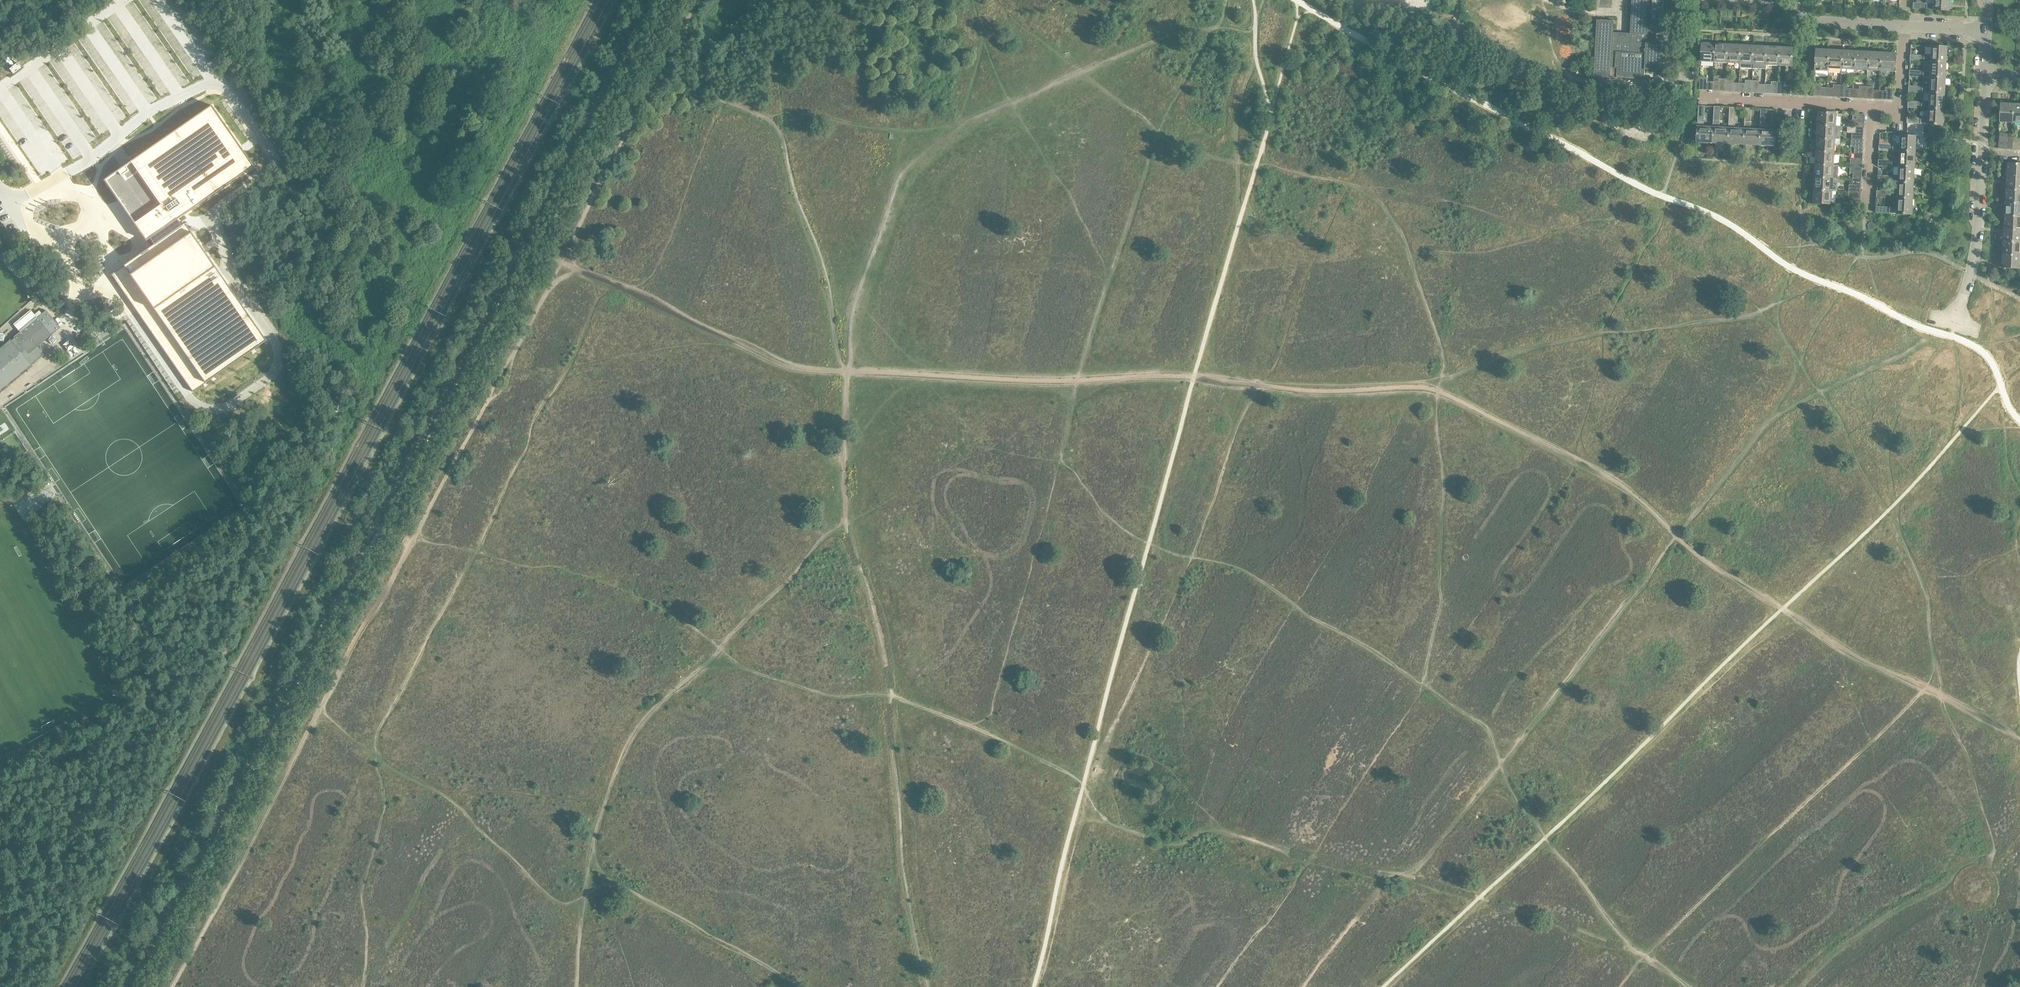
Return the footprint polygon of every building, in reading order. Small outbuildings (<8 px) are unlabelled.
[(1594,77),(1617,78),(1645,79),(1646,69),(1661,70),(1662,43),(1654,43),(1654,35),(1657,35),(1657,27),(1663,28),(1664,0),(1632,0),(1630,33),(1613,32),(1613,21),(1597,20),(1594,77)] [(1934,4),(1914,3),(1914,10),(1933,11),(1950,12),(1950,0),(1935,0),(1934,4)] [(1715,63),(1716,45),(1702,44),(1701,62),(1715,63)] [(1716,45),(1715,63),(1728,64),(1729,45),(1716,45)] [(1742,46),(1729,45),(1728,64),(1741,64),(1742,46)] [(1742,46),(1741,64),(1741,69),(1754,69),(1754,65),(1755,47),(1742,46)] [(1755,47),(1754,65),(1767,66),(1768,47),(1755,47)] [(1768,47),(1767,66),(1780,66),(1781,48),(1768,47)] [(1932,63),(1947,64),(1948,47),(1933,47),(1932,56),(1911,55),(1911,62),(1932,63)] [(1794,49),(1781,48),(1780,66),(1787,67),(1787,73),(1793,73),(1794,49)] [(1829,69),(1830,50),(1817,50),(1816,71),(1829,72),(1829,69)] [(1830,50),(1829,69),(1842,70),(1843,51),(1830,50)] [(1843,51),(1842,70),(1855,70),(1856,52),(1843,51)] [(1856,52),(1855,70),(1868,71),(1869,52),(1856,52)] [(1882,53),(1869,52),(1868,71),(1881,72),(1882,53)] [(1895,54),(1882,53),(1881,72),(1894,72),(1895,54)] [(18,63),(10,69),(14,74),(22,68),(18,63)] [(1947,64),(1932,63),(1931,72),(1910,71),(1910,77),(1931,78),(1931,79),(1946,80),(1947,64)] [(1946,80),(1931,79),(1930,87),(1909,86),(1909,93),(1930,94),(1946,95),(1946,80)] [(1753,81),(1746,81),(1745,93),(1752,93),(1753,81)] [(1778,94),(1779,82),(1770,82),(1770,94),(1778,94)] [(1779,82),(1778,94),(1791,95),(1792,86),(1786,86),(1786,83),(1779,82)] [(1833,88),(1828,88),(1828,97),(1841,98),(1841,86),(1834,85),(1833,88)] [(1597,87),(1591,93),(1599,100),(1604,94),(1597,87)] [(1867,99),(1867,87),(1860,87),(1859,99),(1867,99)] [(1892,100),(1893,88),(1886,88),(1885,100),(1892,100)] [(1946,95),(1930,94),(1930,103),(1909,102),(1909,108),(1929,109),(1929,110),(1945,111),(1946,95)] [(2014,124),(2015,105),(2001,104),(2000,123),(2014,124)] [(112,274),(134,307),(193,392),(194,391),(267,340),(185,223),(182,225),(178,219),(254,166),(212,106),(105,180),(147,241),(151,238),(155,244),(146,251),(112,274)] [(1713,143),(1714,128),(1704,127),(1705,107),(1699,106),(1697,143),(1713,143)] [(1715,107),(1714,128),(1713,143),(1728,144),(1729,129),(1720,128),(1721,108),(1715,107)] [(1731,108),(1729,129),(1728,144),(1744,145),(1745,130),(1735,129),(1736,108),(1731,108)] [(1746,109),(1745,130),(1744,145),(1760,146),(1761,130),(1751,130),(1752,109),(1746,109)] [(1762,110),(1761,130),(1760,146),(1776,147),(1776,131),(1766,131),(1767,110),(1762,110)] [(1945,111),(1929,110),(1929,118),(1908,118),(1908,124),(1936,125),(1944,126),(1945,111)] [(1819,113),(1818,126),(1837,127),(1837,114),(1819,113)] [(1853,114),(1853,122),(1865,122),(1865,115),(1853,114)] [(1837,127),(1818,126),(1817,139),(1836,140),(1837,127)] [(1893,145),(1880,145),(1879,151),(1900,152),(1916,153),(1917,137),(1901,136),(1901,146),(1893,145)] [(2012,150),(2013,138),(2000,137),(1999,149),(2012,150)] [(1817,139),(1816,152),(1835,153),(1836,140),(1817,139)] [(1699,150),(1780,154),(1780,147),(1700,143),(1699,150)] [(1816,152),(1816,164),(1834,166),(1835,153),(1816,152)] [(1885,161),(1879,160),(1878,167),(1899,168),(1915,169),(1916,153),(1900,152),(1900,161),(1885,161)] [(1816,164),(1815,177),(1834,178),(1839,179),(1839,166),(1834,166),(1816,164)] [(2019,178),(2019,165),(2008,164),(2007,177),(2019,178)] [(1915,169),(1899,168),(1899,177),(1878,176),(1878,182),(1898,183),(1914,184),(1915,169)] [(1834,178),(1815,177),(1814,190),(1833,191),(1834,178)] [(2007,177),(2006,190),(2019,191),(2019,178),(2007,177)] [(1914,184),(1898,183),(1898,192),(1877,192),(1877,193),(1877,198),(1880,198),(1898,199),(1913,200),(1914,184)] [(1833,191),(1814,190),(1814,204),(1832,205),(1833,191)] [(2006,190),(2006,203),(2019,204),(2019,191),(2006,190)] [(1861,193),(1849,192),(1849,200),(1852,200),(1852,206),(1860,206),(1861,193)] [(1913,200),(1898,199),(1897,208),(1876,207),(1876,213),(1912,215),(1913,200)] [(2006,203),(2005,216),(2019,217),(2019,204),(2006,203)] [(2004,229),(2019,230),(2019,217),(2005,216),(2004,229)] [(2004,229),(2003,242),(2019,243),(2019,230),(2004,229)] [(2003,242),(2003,255),(2019,256),(2019,243),(2003,242)] [(2003,255),(2002,268),(2019,269),(2019,256),(2003,255)] [(0,353),(0,377),(28,354),(29,355),(36,350),(36,351),(41,347),(40,346),(61,328),(47,311),(38,318),(15,338),(16,339),(0,353)]
